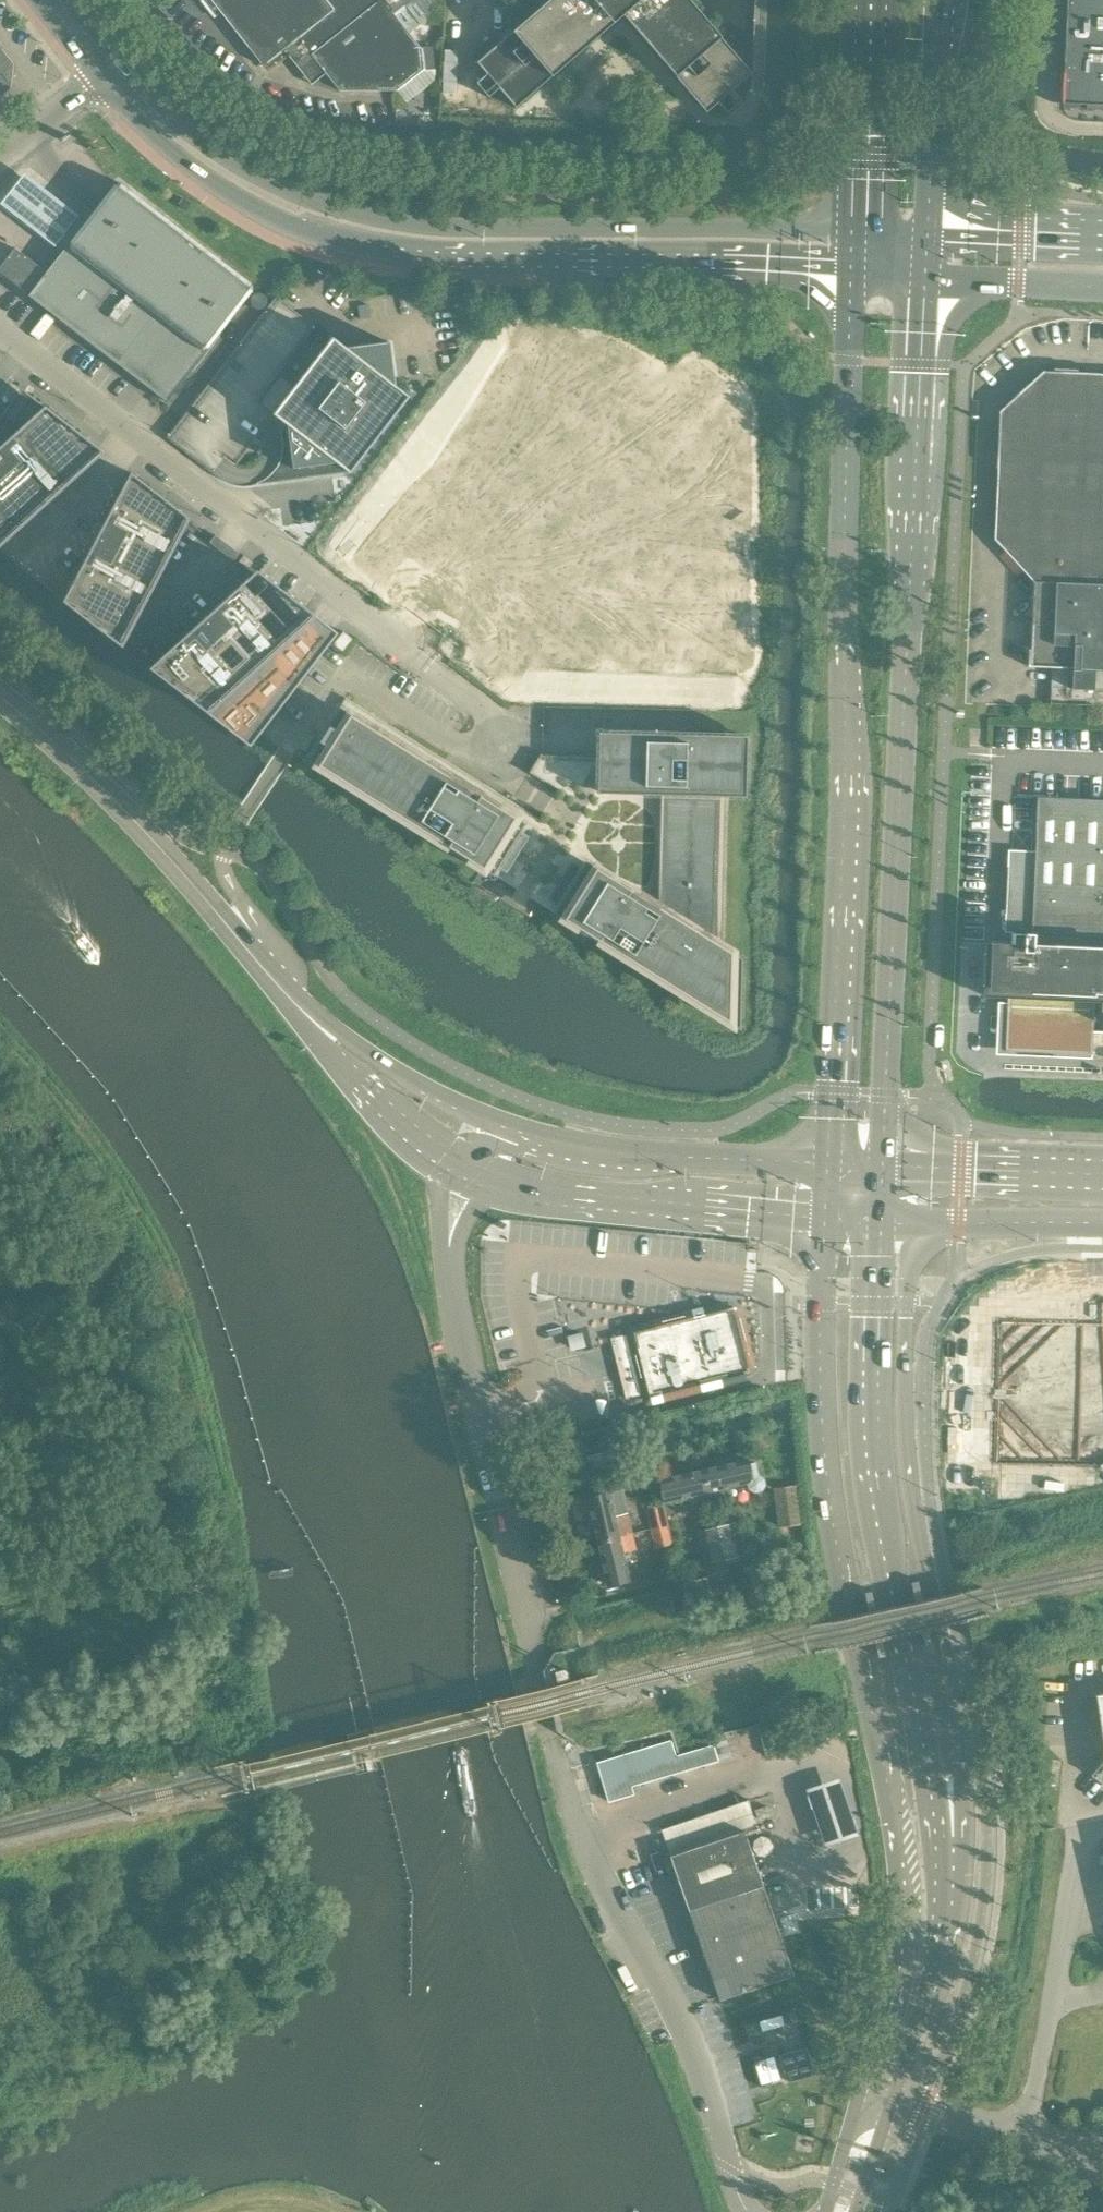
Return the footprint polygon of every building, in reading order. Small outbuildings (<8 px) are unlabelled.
[(440,0),(211,0),(263,66),(284,50),(311,85),(325,73),(339,91),(396,91),(423,70),(421,49),(407,32),(418,24),(439,25),(440,0)] [(516,29),(477,63),(487,74),(476,83),(476,84),(487,97),(488,97),(489,97),(499,88),(515,107),(555,73),(616,21),(622,15),(672,73),(706,112),(717,102),(725,112),(726,112),(727,112),(739,101),(740,101),(740,100),(731,90),(750,74),(717,35),(687,0),(550,0),(516,29)] [(1062,104),(1102,106),(1102,0),(1067,0),(1065,29),(1060,29),(1059,42),(1061,42),(1061,40),(1065,40),(1062,104)] [(10,89),(13,64),(0,48),(0,97),(10,89)] [(24,170),(0,200),(0,202),(53,245),(78,213),(24,170)] [(46,272),(15,248),(0,267),(0,273),(29,295),(28,296),(167,402),(203,355),(203,351),(201,350),(208,349),(252,291),(252,284),(121,183),(114,184),(46,272)] [(389,342),(345,348),(332,338),(293,387),(280,377),(260,403),(273,414),(272,415),(286,425),(289,447),(282,448),(282,454),(280,461),(277,467),(273,472),(274,473),(338,465),(349,474),(408,397),(395,387),(389,342)] [(1044,372),(1000,413),(994,539),(1034,583),(1031,666),(1051,667),(1050,704),(1093,706),(1094,691),(1102,691),(1102,375),(1044,372)] [(247,744),(334,632),(324,624),(314,616),(315,616),(256,570),(255,571),(250,566),(247,570),(237,562),(240,559),(188,519),(189,518),(130,473),(102,453),(103,452),(45,407),(44,407),(11,382),(0,397),(0,553),(63,601),(62,602),(121,647),(121,646),(149,668),(148,668),(207,714),(208,713),(247,744)] [(245,486),(248,485),(247,466),(245,466),(241,466),(238,465),(235,463),(227,457),(228,456),(226,455),(225,456),(226,457),(215,471),(214,470),(213,471),(214,472),(220,476),(225,480),(231,483),(238,485),(245,486)] [(253,563),(243,555),(238,562),(247,569),(253,563)] [(333,645),(343,652),(353,639),(343,632),(333,645)] [(529,773),(532,774),(557,789),(539,818),(346,698),(340,708),(339,707),(307,759),(493,875),(493,874),(553,912),(553,913),(739,1029),(741,958),(717,943),(721,796),(745,797),(746,736),(598,732),(597,757),(543,756),(543,755),(541,754),(529,773)] [(1011,933),(1011,944),(984,942),(982,982),(982,996),(1007,998),(1005,1051),(1091,1054),(1093,1001),(1102,1002),(1102,800),(1037,797),(1035,851),(1034,856),(1015,855),(1011,933)] [(732,1307),(610,1338),(625,1399),(648,1393),(649,1397),(650,1397),(651,1401),(661,1399),(660,1394),(700,1384),(701,1388),(720,1384),(719,1379),(748,1372),(732,1307)] [(1073,1322),(1027,1321),(1027,1334),(1073,1335),(1073,1322)] [(1070,1472),(1094,1472),(1102,1473),(1102,1467),(1094,1467),(1095,1438),(1102,1438),(1102,1323),(1073,1322),(1073,1335),(1073,1346),(1072,1403),(1071,1423),(1070,1472)] [(1070,1472),(1071,1423),(1072,1403),(1073,1346),(971,1343),(969,1421),(967,1474),(1070,1477),(1070,1472)] [(573,1422),(553,1428),(556,1439),(576,1434),(573,1422)] [(1094,1467),(1102,1467),(1102,1438),(1095,1438),(1094,1467)] [(729,1486),(746,1482),(748,1489),(755,1493),(762,1491),(766,1485),(764,1478),(759,1474),(756,1462),(747,1464),(746,1460),(702,1470),(707,1491),(710,1504),(732,1499),(729,1486)] [(702,1470),(658,1480),(663,1501),(689,1495),(692,1508),(710,1504),(707,1491),(702,1470)] [(799,1524),(795,1486),(774,1489),(779,1526),(799,1524)] [(629,1512),(624,1488),(607,1492),(613,1516),(625,1513),(629,1512)] [(607,1492),(586,1497),(597,1541),(618,1537),(630,1534),(625,1513),(613,1516),(607,1492)] [(666,1525),(662,1507),(646,1510),(650,1529),(666,1525)] [(724,1523),(715,1525),(723,1562),(732,1560),(742,1558),(733,1521),(724,1523)] [(670,1544),(666,1525),(650,1529),(654,1547),(670,1544)] [(696,1530),(704,1567),(714,1564),(723,1562),(715,1525),(705,1527),(696,1530)] [(618,1537),(597,1541),(606,1586),(627,1581),(623,1562),(655,1555),(653,1548),(654,1547),(650,1529),(630,1534),(618,1537)] [(688,1605),(712,1600),(709,1590),(706,1577),(683,1583),(684,1586),(688,1605)] [(566,1669),(554,1672),(557,1683),(568,1680),(566,1669)] [(1094,1695),(1102,1756),(1102,1694),(1094,1695)] [(670,1739),(595,1761),(602,1785),(607,1801),(632,1793),(630,1786),(718,1760),(715,1752),(713,1743),(707,1745),(676,1754),(675,1755),(670,1739)] [(366,1765),(367,1771),(372,1770),(369,1755),(364,1757),(366,1765)] [(1102,1785),(1102,1758),(1090,1776),(1102,1785)] [(816,1784),(804,1788),(823,1846),(849,1838),(857,1835),(838,1777),(830,1779),(816,1784)] [(757,1825),(748,1799),(659,1830),(668,1855),(743,1829),(757,1825)] [(754,1810),(757,1818),(769,1814),(766,1806),(754,1810)] [(687,1911),(717,1999),(793,1974),(772,1914),(762,1885),(743,1829),(668,1855),(687,1911)] [(790,1915),(780,1918),(784,1931),(794,1927),(790,1915)] [(794,2011),(789,2012),(791,2022),(797,2020),(794,2011)] [(781,2014),(756,2021),(756,2023),(759,2032),(784,2024),(781,2014)] [(793,2051),(779,2055),(786,2080),(814,2072),(807,2048),(793,2051)] [(765,2060),(755,2063),(761,2084),(771,2082),(765,2060)]
